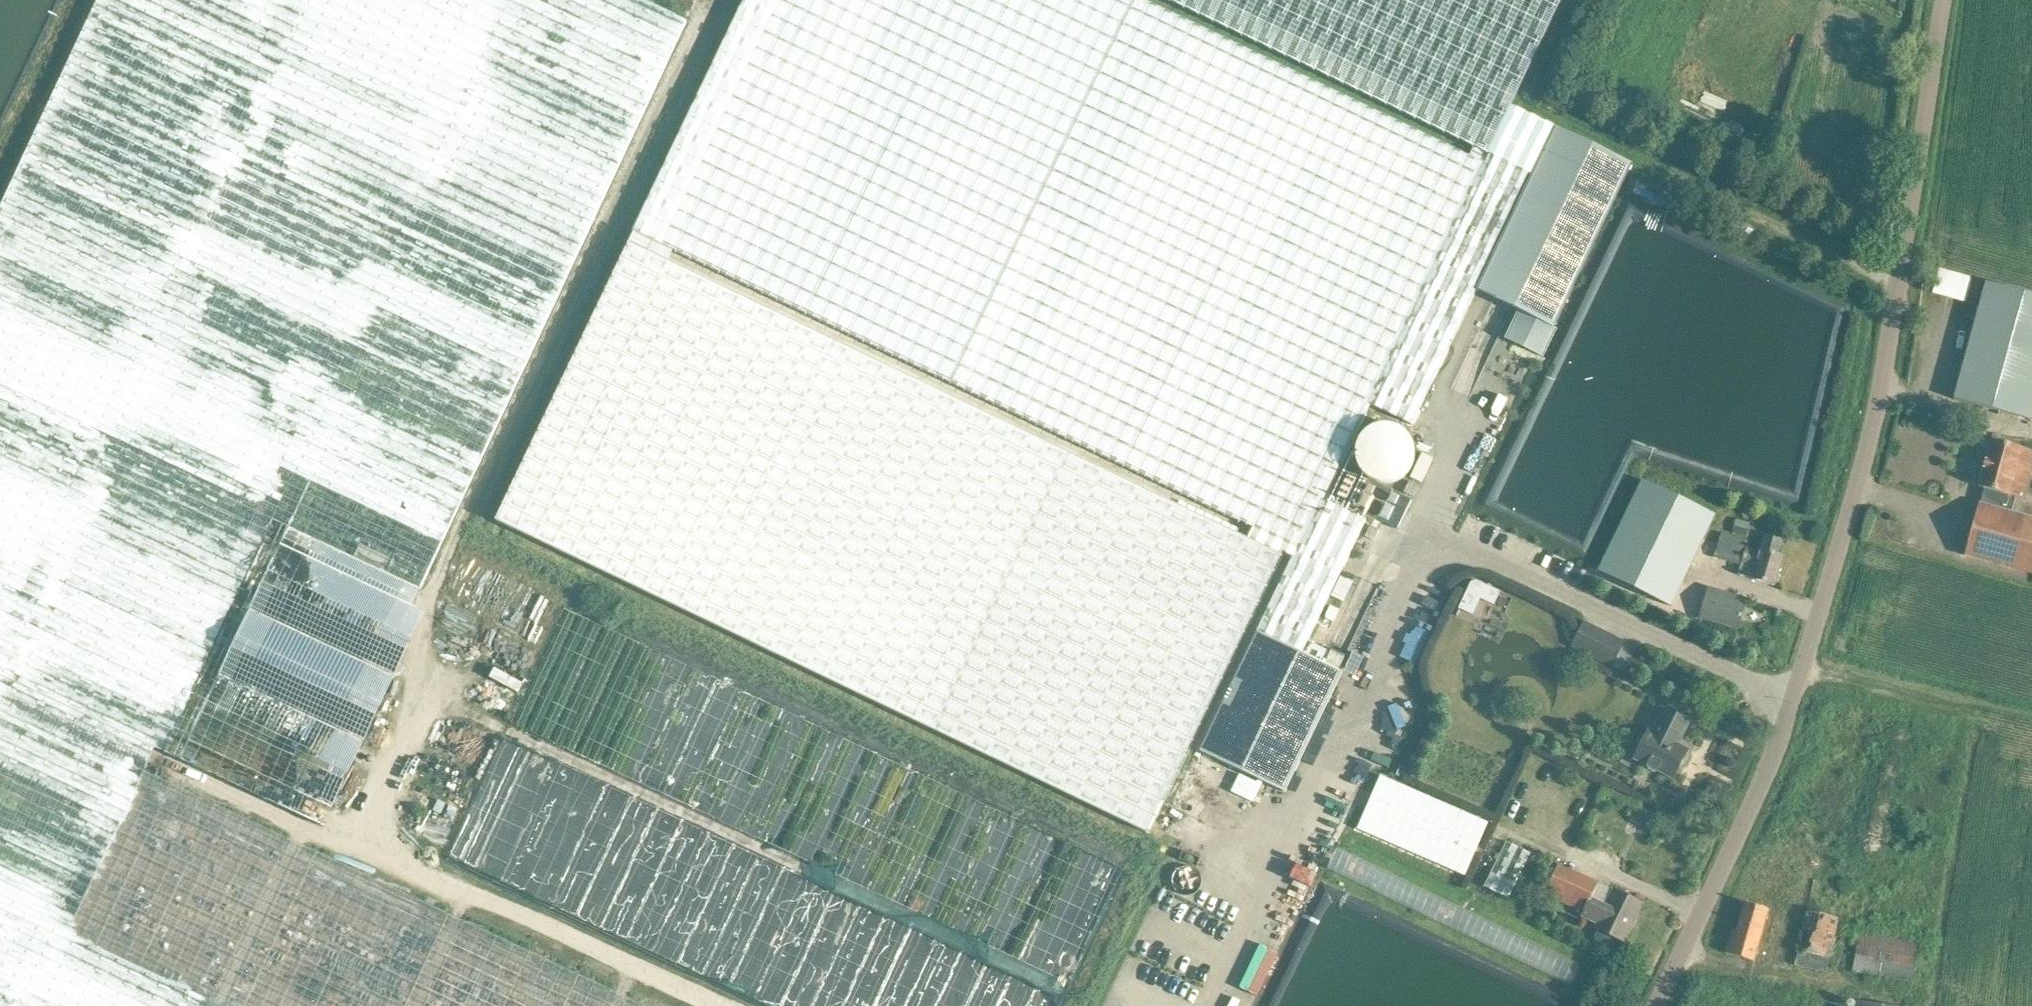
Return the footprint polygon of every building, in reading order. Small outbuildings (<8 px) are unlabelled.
[(356,849),(465,617),(415,594),(688,13),(661,0),(96,0),(0,204),(0,1005),(692,1005),(356,849)] [(634,231),(635,232),(673,251),(1254,529),(1286,544),(1283,552),(1293,557),(1257,632),(1302,654),(1308,641),(1359,534),(1366,520),(1323,499),(1339,466),(1369,404),(1412,424),(1476,290),(1532,175),(1474,147),(1469,158),(1141,0),(744,0),(649,199),(634,231)] [(1474,147),(1532,175),(1555,127),(1511,106),(1562,0),(1167,0),(1474,147)] [(1532,175),(1476,290),(1518,310),(1505,338),(1514,343),(1543,357),(1557,329),(1556,326),(1632,164),(1555,127),(1532,175)] [(1656,220),(1672,223),(1674,212),(1659,209),(1656,220)] [(1148,833),(1283,552),(1286,544),(1254,529),(1249,540),(667,261),(673,251),(635,232),(496,521),(1148,833)] [(1979,295),(1985,269),(1953,262),(1948,288),(1979,295)] [(2031,420),(2031,417),(2031,295),(1986,282),(1954,399),(2031,420)] [(1480,388),(1492,357),(1477,351),(1465,382),(1480,388)] [(1965,555),(2031,574),(2031,518),(2011,512),(2015,497),(2023,499),(2031,465),(2031,450),(1991,439),(1978,487),(1984,488),(1980,504),(1979,503),(1965,555)] [(1422,453),(1410,477),(1421,483),(1433,458),(1422,453)] [(1342,468),(1329,495),(1375,517),(1398,528),(1411,501),(1342,468)] [(1647,476),(1603,567),(1676,602),(1720,511),(1647,476)] [(1737,520),(1734,533),(1747,536),(1750,523),(1737,520)] [(1781,539),(1766,535),(1761,552),(1745,547),(1747,542),(1721,534),(1714,557),(1741,565),(1738,575),(1774,586),(1783,556),(1777,554),(1781,539)] [(1472,604),(1488,610),(1496,592),(1509,598),(1515,584),(1486,571),(1472,604)] [(1709,588),(1704,605),(1700,618),(1738,629),(1747,599),(1709,588)] [(1599,660),(1612,635),(1585,622),(1572,647),(1599,660)] [(1321,625),(1314,639),(1324,643),(1330,629),(1321,625)] [(1257,632),(1200,751),(1285,792),(1343,673),(1338,671),(1344,658),(1331,651),(1331,652),(1308,641),(1302,654),(1257,632)] [(1414,688),(1426,684),(1418,663),(1406,667),(1414,688)] [(1382,729),(1376,742),(1403,755),(1425,706),(1395,692),(1387,711),(1398,716),(1390,733),(1382,729)] [(1655,772),(1659,771),(1674,778),(1681,764),(1684,763),(1688,756),(1687,753),(1688,750),(1678,745),(1689,721),(1664,709),(1653,732),(1649,730),(1634,759),(1647,765),(1648,769),(1655,772)] [(1376,781),(1351,833),(1457,884),(1482,832),(1376,781)] [(1467,816),(1497,824),(1501,812),(1471,803),(1467,816)] [(1499,879),(1521,890),(1528,875),(1506,864),(1499,879)] [(1558,865),(1544,894),(1583,911),(1581,915),(1598,924),(1596,928),(1598,929),(1599,930),(1596,935),(1596,939),(1598,942),(1605,945),(1608,945),(1611,943),(1614,937),(1624,941),(1642,903),(1615,890),(1598,883),(1558,865)] [(1725,953),(1753,961),(1768,909),(1745,903),(1737,931),(1733,930),(1725,953)] [(1839,918),(1807,911),(1795,964),(1828,971),(1839,918)] [(1860,933),(1853,972),(1912,983),(1919,944),(1860,933)]
